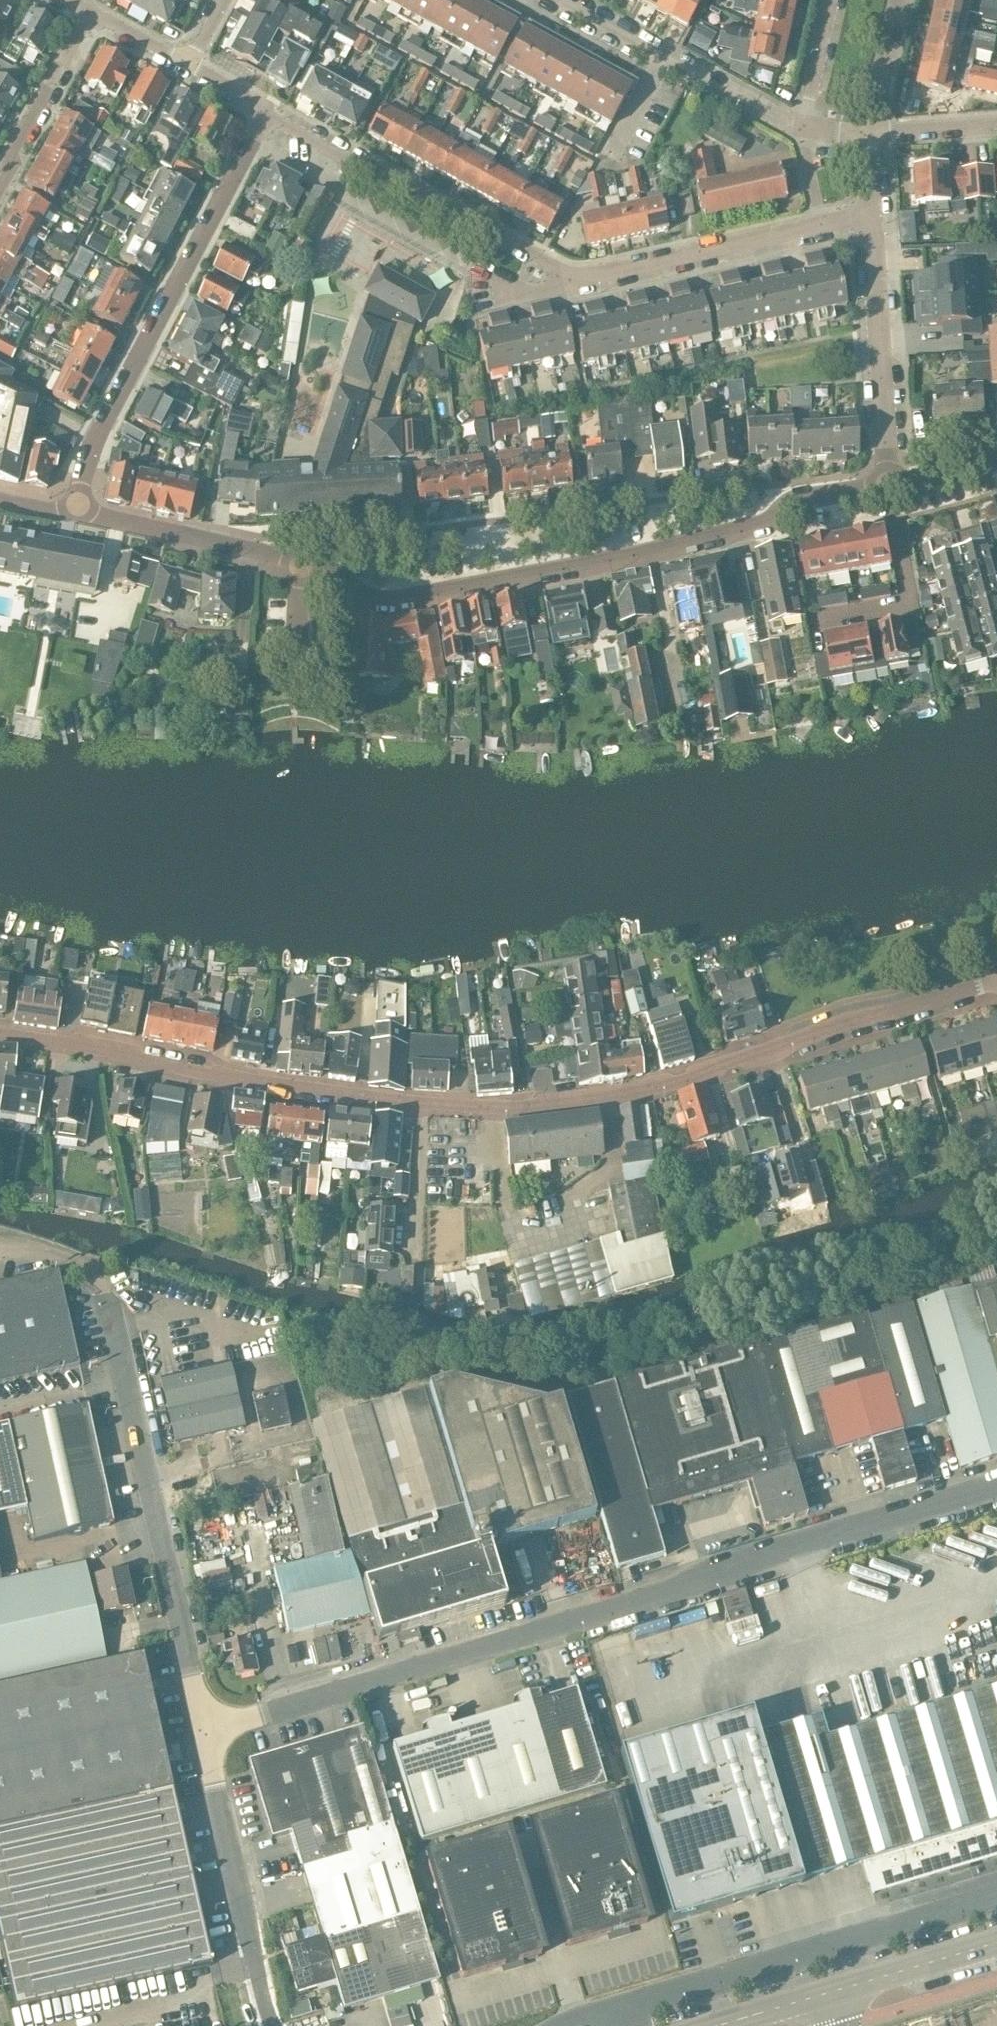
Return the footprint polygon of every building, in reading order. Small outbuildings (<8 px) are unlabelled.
[(5,32),(1,30),(15,4),(9,0),(0,0),(0,42),(5,32)] [(131,6),(148,15),(157,0),(134,0),(131,6)] [(148,15),(166,24),(179,0),(157,0),(148,15)] [(389,5),(410,16),(419,0),(392,0),(389,5)] [(410,16),(431,28),(446,0),(419,0),(410,16)] [(431,28),(452,39),(474,0),(446,0),(431,28)] [(452,39),(473,51),(498,5),(489,0),(474,0),(452,39)] [(653,9),(658,0),(637,0),(653,9)] [(653,9),(669,17),(679,0),(658,0),(653,9)] [(669,17),(687,27),(701,0),(679,0),(669,17)] [(745,3),(792,14),(795,0),(746,0),(745,3)] [(934,15),(968,22),(970,13),(982,16),(981,21),(996,24),(996,8),(996,10),(953,0),(938,0),(934,15)] [(996,10),(996,8),(996,0),(953,0),(996,10)] [(260,1),(231,54),(236,57),(234,61),(259,75),(292,13),(286,9),(284,14),(260,1)] [(756,14),(754,24),(788,31),(792,14),(745,3),(739,2),(738,10),(756,14)] [(337,27),(346,10),(334,4),(324,21),(337,27)] [(498,5),(473,51),(495,63),(498,58),(499,57),(515,27),(520,17),(498,5)] [(31,12),(5,59),(15,65),(24,47),(39,56),(56,26),(31,12)] [(292,13),(259,75),(265,79),(266,77),(276,83),(276,85),(282,89),(285,88),(288,89),(298,70),(300,71),(307,59),(306,58),(321,30),(309,23),(309,22),(292,13)] [(934,15),(930,32),(988,44),(995,44),(996,38),(966,31),(968,22),(934,15)] [(360,18),(356,27),(372,36),(377,27),(360,18)] [(507,61),(503,67),(525,79),(550,33),(528,22),(523,31),(507,61)] [(330,26),(314,54),(323,59),(328,49),(328,48),(333,39),(336,34),(353,44),(358,35),(339,24),(337,29),(330,26)] [(706,53),(716,34),(699,24),(689,43),(706,53)] [(725,36),(784,49),(788,31),(754,24),(752,33),(727,27),(721,24),(717,31),(725,35),(725,36)] [(377,27),(372,36),(389,45),(394,36),(377,27)] [(515,27),(499,57),(507,61),(523,31),(515,27)] [(930,32),(926,50),(974,62),(976,51),(993,55),(995,44),(988,44),(930,32)] [(550,33),(525,79),(546,91),(571,45),(550,33)] [(353,44),(351,48),(361,53),(368,40),(358,35),(353,44)] [(780,67),(784,49),(725,36),(723,44),(749,50),(747,60),(780,67)] [(402,41),(397,49),(414,59),(419,50),(408,44),(402,41)] [(571,45),(546,91),(567,102),(592,56),(571,45)] [(345,46),(339,57),(344,60),(350,49),(345,46)] [(84,81),(109,95),(110,94),(116,98),(129,74),(124,71),(128,65),(102,50),(84,81)] [(419,50),(414,59),(431,68),(436,59),(419,50)] [(973,67),(974,62),(926,50),(922,68),(981,81),(992,84),(992,82),(996,84),(996,73),(973,67)] [(383,66),(394,72),(401,58),(391,52),(383,66)] [(592,56),(567,102),(588,114),(613,68),(592,56)] [(0,61),(0,75),(8,79),(14,69),(0,61)] [(444,64),(439,73),(457,82),(462,74),(455,70),(444,64)] [(300,97),(318,107),(332,82),(333,82),(338,73),(328,67),(324,74),(315,69),(300,97)] [(613,68),(588,114),(610,125),(634,81),(635,80),(613,68)] [(992,82),(992,84),(981,81),(922,68),(918,85),(951,92),(953,83),(962,85),(962,87),(996,95),(996,84),(992,82)] [(409,91),(413,93),(425,71),(420,69),(409,91)] [(425,71),(413,93),(417,96),(429,73),(425,71)] [(144,73),(126,104),(140,112),(134,123),(143,128),(149,117),(150,117),(167,86),(144,73)] [(332,82),(318,107),(336,117),(350,91),(355,82),(338,73),(333,82),(332,82)] [(462,74),(457,82),(474,92),(479,83),(462,74)] [(9,110),(20,91),(0,80),(0,104),(9,110)] [(350,91),(336,117),(355,127),(374,93),(355,82),(350,91)] [(445,112),(450,114),(461,91),(457,89),(445,112)] [(160,120),(154,131),(167,138),(173,141),(169,148),(166,153),(177,158),(189,136),(183,132),(198,103),(177,91),(161,121),(160,120)] [(461,91),(450,114),(454,116),(465,93),(461,91)] [(496,92),(491,101),(508,110),(513,102),(496,92)] [(408,104),(412,106),(417,96),(413,93),(408,104)] [(72,112),(101,128),(108,116),(97,110),(96,112),(78,102),(72,112)] [(382,106),(367,134),(386,145),(401,117),(406,107),(397,102),(392,112),(382,106)] [(513,102),(508,110),(525,120),(530,111),(513,102)] [(9,110),(0,104),(0,126),(9,110)] [(485,133),(497,111),(493,108),(481,131),(485,133)] [(198,129),(191,142),(195,143),(194,144),(214,154),(231,123),(216,115),(217,113),(209,109),(198,129)] [(497,111),(485,133),(490,135),(502,113),(497,111)] [(53,133),(89,152),(95,143),(88,139),(93,130),(64,114),(53,133)] [(532,123),(550,133),(555,125),(537,115),(532,123)] [(401,117),(386,145),(403,154),(419,127),(401,117)] [(701,135),(702,136),(738,156),(746,142),(726,131),(709,121),(701,135)] [(419,127),(403,154),(421,164),(436,136),(419,127)] [(517,150),(521,152),(533,130),(528,127),(517,150)] [(558,127),(554,135),(571,145),(576,137),(558,127)] [(134,135),(125,130),(120,139),(129,144),(134,135)] [(533,130),(521,152),(525,154),(537,132),(533,130)] [(53,133),(44,150),(73,166),(78,157),(85,161),(89,152),(53,133)] [(436,136),(421,164),(439,174),(454,146),(436,136)] [(576,137),(571,145),(588,154),(592,146),(576,137)] [(454,146),(439,174),(457,184),(472,156),(476,149),(458,139),(454,146)] [(564,147),(558,159),(566,164),(573,152),(564,147)] [(34,168),(70,187),(75,179),(80,169),(73,166),(44,150),(34,168)] [(695,187),(702,218),(786,199),(779,168),(716,182),(709,152),(690,156),(697,186),(695,187)] [(472,156),(457,184),(475,193),(490,166),(472,156)] [(96,165),(95,166),(110,174),(115,166),(111,163),(100,157),(100,158),(96,165)] [(174,168),(198,181),(203,171),(179,159),(174,168)] [(560,175),(566,164),(558,159),(552,170),(560,175)] [(915,167),(916,192),(915,194),(915,200),(917,202),(917,205),(926,205),(927,213),(939,213),(939,212),(943,212),(946,210),(948,207),(949,203),(952,203),(951,193),(963,193),(964,202),(995,200),(993,168),(949,171),(948,165),(915,167)] [(250,185),(242,199),(266,212),(272,203),(287,174),(271,166),(267,174),(263,172),(255,188),(250,185)] [(490,166),(475,193),(493,203),(508,175),(490,166)] [(34,168),(24,185),(53,201),(58,192),(65,196),(70,187),(34,168)] [(122,178),(134,184),(140,174),(128,168),(122,178)] [(631,183),(640,181),(637,168),(628,170),(631,183)] [(643,193),(640,181),(631,183),(628,170),(634,195),(643,193)] [(578,171),(570,185),(578,190),(586,176),(578,171)] [(147,193),(146,193),(182,212),(193,190),(163,174),(159,172),(148,193),(147,193)] [(596,172),(587,175),(590,188),(599,186),(596,172)] [(287,174),(272,203),(281,208),(277,217),(286,222),(292,212),(302,194),(298,191),(302,183),(287,174)] [(508,175),(493,203),(511,213),(526,185),(508,175)] [(578,190),(575,196),(591,193),(590,188),(587,175),(586,176),(578,190)] [(118,177),(113,186),(125,192),(129,184),(122,180),(118,177)] [(98,192),(85,185),(81,193),(93,200),(98,192)] [(526,185),(511,213),(529,223),(544,195),(526,185)] [(599,186),(590,188),(591,193),(593,200),(602,198),(599,186)] [(609,188),(610,196),(617,195),(616,187),(609,188)] [(291,233),(309,242),(332,198),(314,188),(291,233)] [(624,189),(618,191),(620,198),(626,197),(624,189)] [(147,204),(140,217),(170,234),(182,212),(146,193),(142,201),(147,204)] [(694,214),(689,193),(678,195),(682,217),(694,214)] [(11,214),(49,235),(53,227),(43,221),(49,209),(22,194),(11,214)] [(544,195),(529,223),(547,233),(562,205),(544,195)] [(83,199),(75,214),(88,221),(96,206),(83,199)] [(640,204),(647,234),(668,230),(661,199),(640,204)] [(620,208),(627,239),(647,234),(640,204),(620,208)] [(600,213),(607,243),(627,239),(620,208),(600,212),(600,213)] [(587,248),(607,243),(600,213),(600,212),(580,217),(587,248)] [(919,212),(898,213),(900,245),(917,244),(915,214),(919,214),(919,212)] [(0,233),(28,248),(33,238),(43,244),(44,242),(68,255),(72,247),(56,239),(49,235),(11,214),(0,233)] [(105,214),(101,223),(115,230),(119,221),(105,214)] [(117,232),(124,236),(160,254),(170,234),(140,217),(134,229),(129,226),(122,222),(117,232)] [(238,222),(232,232),(251,242),(257,232),(238,222)] [(61,231),(56,239),(72,247),(76,240),(61,231)] [(273,232),(264,249),(277,256),(286,238),(273,232)] [(45,283),(49,275),(32,266),(32,265),(22,259),(28,248),(0,233),(0,234),(0,257),(45,283)] [(125,247),(118,260),(148,275),(160,254),(124,236),(120,244),(125,247)] [(80,248),(96,256),(101,247),(86,238),(80,248)] [(240,283),(241,283),(246,273),(256,278),(262,266),(225,246),(213,269),(240,283)] [(956,247),(957,257),(988,257),(987,246),(956,247)] [(80,248),(69,268),(83,275),(94,255),(80,248)] [(811,255),(813,266),(820,264),(822,261),(820,253),(811,255)] [(808,267),(813,266),(811,255),(803,257),(804,265),(808,267)] [(7,286),(12,277),(22,282),(23,281),(41,291),(45,283),(0,257),(0,283),(7,286)] [(921,280),(916,281),(917,302),(924,301),(978,297),(975,260),(947,262),(948,274),(920,276),(921,280)] [(769,264),(772,275),(778,273),(780,270),(778,262),(769,264)] [(766,276),(771,275),(772,275),(769,264),(761,266),(762,274),(766,276)] [(814,270),(827,321),(835,319),(832,310),(846,307),(837,265),(814,270)] [(298,462),(273,464),(271,464),(271,468),(253,468),(252,468),(254,504),(255,516),(400,509),(399,466),(382,467),(382,459),(401,458),(399,423),(374,425),(391,375),(397,377),(413,328),(415,322),(420,324),(434,299),(377,268),(363,293),(367,295),(340,379),(341,379),(337,389),(310,471),(298,471),(298,462)] [(793,275),(803,316),(816,313),(818,323),(827,321),(814,270),(793,275)] [(113,272),(102,294),(130,310),(142,287),(113,272)] [(727,274),(730,284),(735,283),(738,280),(736,272),(727,274)] [(724,286),(729,284),(730,284),(727,274),(719,276),(720,284),(724,286)] [(773,280),(784,331),(792,329),(790,319),(803,316),(793,275),(773,280)] [(240,307),(246,296),(209,276),(197,299),(225,314),(231,302),(240,307)] [(751,284),(760,326),(774,323),(776,332),(784,331),(773,280),(751,284)] [(6,311),(10,304),(0,298),(7,286),(0,283),(0,308),(6,311)] [(676,285),(678,295),(684,294),(687,291),(685,283),(676,285)] [(730,289),(741,340),(750,338),(748,329),(760,326),(751,284),(730,289)] [(673,297),(678,295),(676,285),(668,287),(669,295),(673,297)] [(709,293),(718,335),(732,332),(734,342),(741,340),(730,289),(709,293)] [(634,294),(636,305),(642,303),(644,300),(643,292),(634,294)] [(102,294),(91,314),(120,329),(130,310),(102,294)] [(630,306),(636,305),(634,294),(625,296),(627,304),(630,306)] [(679,300),(692,351),(699,349),(697,340),(710,337),(701,295),(679,300)] [(917,302),(919,323),(924,322),(924,326),(952,324),(953,336),(980,334),(978,297),(924,301),(917,302)] [(657,305),(667,346),(681,343),(683,353),(692,351),(679,300),(657,305)] [(275,362),(293,365),(301,304),(284,301),(275,362)] [(592,304),(594,314),(600,313),(602,310),(600,302),(592,304)] [(538,305),(541,316),(547,314),(549,311),(547,303),(538,305)] [(588,316),(593,314),(594,314),(592,304),(583,306),(585,313),(588,316)] [(51,305),(46,314),(59,320),(63,312),(51,305)] [(535,317),(540,316),(541,316),(538,305),(530,307),(532,315),(535,317)] [(637,309),(649,360),(657,359),(655,349),(667,346),(657,305),(637,309)] [(193,307),(181,330),(211,346),(217,335),(230,342),(236,330),(193,307)] [(19,330),(24,322),(13,315),(6,311),(0,308),(0,320),(19,330)] [(17,308),(13,315),(24,322),(28,314),(17,308)] [(614,314),(625,355),(639,352),(641,362),(649,360),(637,309),(614,314)] [(496,314),(499,325),(505,324),(507,320),(505,312),(496,314)] [(493,326),(498,325),(499,325),(496,314),(488,316),(490,324),(493,326)] [(595,319),(606,370),(615,368),(613,358),(625,355),(614,314),(595,319)] [(542,320),(552,371),(561,369),(559,360),(573,357),(564,315),(542,320)] [(573,323),(582,365),(596,362),(598,371),(606,370),(595,319),(573,323)] [(521,325),(531,366),(543,363),(545,373),(552,371),(542,320),(521,325)] [(245,325),(238,340),(253,349),(255,346),(261,334),(245,325)] [(434,325),(429,341),(439,344),(444,329),(434,325)] [(500,330),(511,381),(519,379),(517,369),(531,366),(521,325),(500,330)] [(84,329),(73,351),(101,366),(113,343),(84,329)] [(192,364),(181,384),(208,398),(209,397),(231,408),(239,391),(248,396),(251,391),(242,387),(244,383),(221,371),(218,377),(213,374),(218,363),(205,357),(211,346),(181,330),(169,353),(192,364)] [(478,335),(487,376),(501,373),(503,383),(511,381),(500,330),(478,335)] [(261,334),(255,346),(267,352),(273,340),(261,334)] [(17,347),(0,337),(0,352),(11,358),(17,347)] [(28,340),(23,351),(33,356),(38,346),(28,340)] [(439,372),(436,347),(422,349),(425,373),(439,372)] [(73,351),(62,373),(90,388),(101,366),(73,351)] [(936,421),(985,418),(983,386),(994,385),(992,364),(968,365),(969,386),(937,388),(937,403),(935,403),(936,421)] [(17,483),(36,397),(32,396),(7,382),(12,373),(0,367),(0,479),(17,483)] [(7,382),(32,396),(37,385),(13,373),(13,374),(12,373),(7,382)] [(62,373),(50,394),(79,409),(90,388),(62,373)] [(791,409),(812,408),(811,389),(790,390),(791,409)] [(514,392),(507,393),(509,405),(516,403),(514,392)] [(134,419),(161,433),(170,417),(185,425),(192,411),(175,403),(173,408),(147,394),(134,419)] [(627,405),(634,454),(652,451),(654,472),(683,469),(677,423),(652,427),(649,402),(627,405)] [(474,419),(484,419),(482,403),(473,404),(474,419)] [(589,484),(621,480),(617,454),(633,452),(634,454),(627,405),(596,409),(601,449),(585,451),(589,484)] [(709,457),(711,466),(739,463),(734,424),(709,427),(706,407),(691,409),(695,439),(693,440),(696,459),(709,457)] [(768,422),(771,460),(780,459),(780,454),(791,453),(792,426),(790,408),(782,408),(782,421),(768,422)] [(745,411),(748,456),(761,455),(761,460),(771,460),(768,422),(755,423),(754,410),(745,411)] [(834,424),(835,462),(846,461),(845,456),(858,455),(855,410),(846,411),(847,424),(834,424)] [(216,501),(254,504),(252,468),(253,468),(233,467),(238,436),(245,437),(249,416),(230,412),(225,434),(219,465),(216,501)] [(811,413),(813,458),(826,457),(826,462),(835,462),(834,424),(820,425),(819,412),(811,413)] [(792,426),(791,453),(792,459),(813,458),(811,413),(803,413),(804,426),(792,426)] [(566,414),(552,415),(553,425),(562,424),(567,423),(566,414)] [(540,416),(541,422),(542,426),(549,425),(548,416),(548,415),(540,416)] [(477,449),(489,447),(486,422),(474,423),(477,449)] [(126,424),(120,435),(138,446),(145,435),(126,424)] [(421,454),(420,424),(402,425),(403,455),(421,454)] [(491,425),(493,442),(505,441),(503,424),(491,425)] [(74,445),(77,439),(56,428),(53,439),(74,445)] [(105,501),(127,506),(135,471),(118,468),(121,453),(138,457),(140,448),(123,438),(116,449),(112,449),(107,468),(112,469),(105,501)] [(522,459),(526,492),(549,489),(544,457),(545,457),(542,438),(537,439),(530,440),(532,451),(537,451),(538,457),(522,459)] [(33,447),(25,484),(46,488),(51,468),(55,469),(58,457),(54,456),(55,452),(49,450),(49,446),(39,444),(39,448),(33,447)] [(544,457),(549,489),(572,486),(566,444),(555,446),(556,455),(545,457),(544,457)] [(150,448),(141,446),(138,459),(147,461),(150,448)] [(203,458),(210,460),(213,451),(205,449),(203,458)] [(498,453),(503,495),(526,492),(522,459),(520,450),(509,451),(498,453)] [(435,452),(442,503),(464,500),(460,468),(443,470),(442,463),(448,462),(447,451),(435,452)] [(419,506),(442,503),(435,452),(437,470),(426,472),(425,462),(413,464),(419,506)] [(460,468),(464,500),(488,497),(482,455),(458,458),(460,468)] [(139,471),(131,507),(155,513),(165,472),(149,468),(142,469),(141,471),(139,471)] [(165,472),(155,513),(188,520),(196,484),(179,480),(180,475),(165,472)] [(864,539),(870,569),(892,565),(885,528),(873,530),(872,527),(863,529),(864,539)] [(956,536),(964,569),(991,561),(988,548),(993,547),(988,527),(956,536)] [(843,542),(849,573),(870,569),(864,539),(863,529),(854,531),(854,533),(842,535),(843,542)] [(35,581),(34,587),(72,594),(73,588),(94,593),(102,550),(0,530),(0,574),(35,581)] [(821,541),(827,577),(849,573),(843,542),(842,535),(831,537),(830,535),(820,537),(821,541)] [(933,565),(936,576),(964,569),(956,536),(923,545),(928,566),(933,565)] [(806,580),(827,577),(821,541),(820,537),(811,539),(812,541),(800,543),(806,580)] [(756,551),(770,624),(772,633),(784,631),(782,622),(806,617),(791,544),(756,551)] [(120,553),(114,583),(148,589),(157,564),(141,560),(141,558),(120,553)] [(703,622),(707,647),(716,694),(720,721),(726,721),(726,722),(754,717),(752,709),(745,673),(721,677),(713,629),(712,629),(709,615),(713,614),(713,616),(717,615),(717,613),(741,608),(735,577),(731,578),(726,556),(688,564),(699,617),(700,617),(701,623),(703,622)] [(964,569),(969,587),(996,579),(991,561),(964,569)] [(699,648),(707,647),(703,622),(701,623),(700,617),(699,617),(688,564),(662,570),(667,593),(672,592),(677,616),(684,614),(687,626),(694,625),(697,641),(699,648)] [(161,567),(150,608),(173,614),(180,590),(199,595),(198,618),(204,619),(204,621),(217,621),(217,619),(231,620),(233,580),(203,578),(161,567)] [(917,570),(919,579),(927,577),(925,568),(917,570)] [(936,576),(941,594),(969,587),(964,569),(936,576)] [(650,571),(613,578),(621,624),(652,618),(650,607),(652,606),(650,597),(654,597),(650,571)] [(974,604),(996,598),(996,582),(996,579),(969,587),(974,604)] [(874,588),(876,599),(891,596),(889,586),(874,588)] [(920,587),(922,597),(925,597),(930,596),(928,586),(920,587)] [(941,594),(946,612),(974,604),(969,587),(941,594)] [(584,588),(544,595),(554,646),(590,639),(586,617),(585,618),(584,614),(589,613),(584,588)] [(859,591),(861,602),(876,599),(874,588),(859,591)] [(831,596),(833,607),(848,604),(846,594),(831,596)] [(504,629),(507,641),(510,660),(530,656),(532,656),(526,626),(527,625),(521,595),(497,599),(503,630),(504,629)] [(817,599),(817,604),(819,610),(833,607),(831,596),(817,599)] [(924,606),(924,608),(932,607),(930,596),(925,597),(922,597),(924,606)] [(978,623),(996,618),(996,598),(974,604),(978,623)] [(466,605),(476,655),(474,647),(490,644),(499,642),(497,633),(499,633),(492,600),(466,605)] [(946,612),(951,630),(978,623),(974,604),(946,612)] [(440,610),(446,643),(443,644),(447,662),(451,661),(464,659),(464,658),(476,655),(466,605),(440,610)] [(611,608),(595,611),(600,637),(616,634),(611,608)] [(360,619),(356,676),(393,678),(395,646),(418,642),(426,684),(447,681),(434,612),(387,621),(360,619)] [(926,619),(929,629),(938,627),(935,616),(926,619)] [(884,644),(883,644),(884,644),(888,666),(889,666),(911,663),(909,652),(922,650),(916,617),(893,621),(893,624),(880,626),(884,644)] [(983,641),(996,637),(996,618),(978,623),(983,641)] [(951,630),(956,649),(983,641),(978,623),(951,630)] [(546,624),(532,627),(535,642),(548,639),(546,624)] [(846,632),(852,670),(853,675),(890,668),(889,666),(888,666),(884,644),(883,644),(871,646),(868,625),(858,627),(858,630),(846,632)] [(814,656),(818,681),(853,675),(852,670),(846,632),(834,634),(834,631),(824,633),(827,654),(814,656)] [(124,650),(127,636),(109,632),(107,646),(124,650)] [(619,638),(622,654),(635,652),(631,636),(619,638)] [(988,660),(996,658),(996,637),(983,641),(988,660)] [(764,665),(764,670),(768,685),(788,682),(780,640),(759,643),(764,665)] [(930,642),(933,653),(940,652),(937,640),(930,642)] [(956,649),(961,667),(988,660),(983,641),(956,649)] [(548,642),(535,644),(539,661),(552,658),(548,642)] [(759,643),(750,645),(754,667),(764,665),(759,643)] [(135,644),(132,654),(149,659),(151,649),(135,644)] [(503,649),(501,649),(491,651),(494,668),(506,666),(503,649)] [(645,650),(635,652),(622,654),(622,655),(628,654),(628,657),(622,658),(636,729),(659,725),(645,650)] [(934,691),(930,672),(919,674),(918,674),(922,696),(934,694),(934,691)] [(651,680),(658,711),(667,709),(660,678),(651,680)] [(721,729),(720,721),(716,694),(696,698),(699,709),(703,708),(707,732),(721,729)] [(225,717),(247,717),(247,699),(225,699),(225,717)] [(469,739),(479,740),(479,719),(464,717),(462,733),(469,739)] [(24,956),(22,968),(33,969),(36,949),(25,948),(24,956)] [(562,967),(564,984),(606,978),(604,966),(595,968),(594,962),(562,967)] [(734,970),(724,973),(729,986),(738,983),(734,970)] [(177,971),(174,990),(180,992),(184,972),(177,971)] [(534,989),(538,977),(519,971),(512,991),(534,989)] [(724,974),(713,978),(717,990),(718,989),(728,986),(724,974)] [(317,977),(315,1005),(328,1006),(331,979),(317,977)] [(90,978),(80,1026),(134,1037),(143,995),(115,989),(116,984),(90,978)] [(564,984),(569,1018),(602,1014),(600,998),(608,996),(606,979),(606,978),(564,984)] [(738,983),(729,986),(745,1037),(764,1031),(764,1029),(754,1000),(755,999),(749,979),(738,983)] [(15,1019),(14,1023),(55,1030),(60,999),(59,998),(60,991),(56,991),(57,982),(45,980),(43,996),(42,996),(19,992),(15,1018),(15,1019)] [(370,1041),(369,1081),(368,1090),(404,1091),(405,1058),(405,1046),(405,1030),(406,1026),(406,1021),(405,1014),(405,987),(376,981),(375,1025),(374,1025),(374,1042),(370,1041)] [(624,1011),(619,981),(610,983),(612,996),(613,996),(615,1012),(624,1011)] [(725,1009),(715,1013),(725,1043),(726,1043),(745,1037),(729,986),(728,986),(718,989),(725,1009)] [(625,994),(624,994),(631,1018),(646,1014),(648,1013),(641,989),(625,994)] [(148,1005),(141,1038),(166,1043),(172,1011),(176,1011),(179,996),(172,994),(169,1009),(148,1005)] [(227,995),(221,1023),(236,1025),(241,998),(227,995)] [(456,998),(456,1000),(460,1021),(469,1020),(466,997),(456,998)] [(449,1022),(460,1021),(456,1000),(446,1002),(449,1022)] [(172,1011),(166,1043),(189,1047),(195,1015),(199,1016),(199,1015),(201,1003),(195,1002),(193,1014),(176,1011),(172,1011)] [(282,1004),(276,1069),(276,1072),(288,1073),(320,1077),(323,1043),(308,1042),(308,1038),(301,1037),(305,1006),(282,1004)] [(533,1020),(531,1004),(520,1005),(521,1021),(533,1020)] [(648,1013),(646,1014),(648,1023),(650,1029),(661,1070),(693,1061),(678,1004),(648,1013)] [(518,1039),(515,1026),(512,1008),(499,1011),(505,1042),(518,1039)] [(416,1014),(405,1014),(406,1021),(406,1026),(405,1030),(415,1030),(416,1014)] [(569,1018),(575,1053),(608,1048),(606,1038),(615,1037),(613,1026),(604,1027),(602,1014),(569,1018)] [(195,1015),(189,1047),(212,1052),(219,1019),(199,1015),(199,1016),(195,1015)] [(329,1020),(321,1019),(318,1035),(326,1036),(329,1020)] [(235,1031),(230,1059),(260,1065),(268,1025),(253,1022),(251,1035),(235,1031)] [(984,1069),(996,1066),(996,1032),(995,1024),(993,1024),(972,1030),(984,1069)] [(526,1027),(527,1037),(539,1036),(538,1026),(526,1027)] [(961,1074),(962,1075),(984,1069),(972,1030),(950,1036),(961,1074)] [(329,1070),(327,1078),(354,1082),(361,1039),(355,1038),(342,1036),(327,1034),(322,1069),(329,1070)] [(408,1065),(412,1066),(411,1090),(446,1091),(446,1068),(456,1068),(456,1056),(457,1038),(409,1035),(408,1065)] [(940,1081),(962,1075),(961,1074),(950,1036),(929,1042),(928,1043),(938,1081),(940,1081)] [(599,1059),(602,1082),(643,1076),(638,1041),(621,1044),(621,1046),(621,1049),(622,1056),(599,1059)] [(490,1060),(494,1095),(511,1093),(508,1073),(517,1072),(515,1054),(514,1054),(513,1044),(504,1045),(500,1042),(488,1044),(490,1060)] [(474,1063),(477,1092),(477,1097),(494,1095),(490,1060),(488,1044),(487,1044),(488,1050),(470,1052),(471,1063),(474,1063)] [(897,1051),(911,1101),(916,1112),(924,1110),(922,1105),(934,1102),(927,1080),(918,1045),(917,1046),(917,1045),(897,1051)] [(15,1046),(0,1046),(0,1097),(1,1098),(0,1104),(0,1111),(37,1118),(44,1080),(14,1076),(15,1046)] [(575,1053),(579,1081),(579,1085),(602,1082),(599,1059),(622,1056),(621,1049),(621,1046),(608,1048),(575,1053)] [(877,1056),(887,1091),(900,1088),(904,1102),(911,1101),(897,1051),(877,1056)] [(859,1062),(872,1112),(879,1110),(875,1095),(887,1091),(877,1056),(859,1062)] [(543,1059),(528,1061),(530,1069),(544,1067),(543,1059)] [(838,1067),(849,1102),(861,1099),(865,1114),(872,1112),(859,1062),(838,1067)] [(818,1073),(833,1123),(840,1121),(836,1106),(849,1102),(838,1067),(818,1073)] [(826,1125),(833,1123),(818,1073),(800,1078),(800,1079),(799,1079),(808,1113),(809,1113),(822,1110),(826,1125)] [(113,1100),(109,1117),(139,1123),(147,1088),(121,1082),(117,1101),(113,1100)] [(53,1140),(85,1145),(91,1108),(84,1107),(87,1088),(84,1088),(83,1085),(77,1084),(75,1086),(56,1083),(52,1104),(59,1105),(53,1140)] [(149,1115),(146,1144),(146,1155),(178,1152),(178,1143),(179,1143),(179,1119),(184,1093),(155,1086),(149,1115)] [(710,1103),(705,1086),(677,1094),(692,1144),(719,1137),(710,1104),(710,1103)] [(741,1128),(749,1156),(778,1148),(770,1120),(768,1110),(764,1096),(762,1088),(732,1096),(740,1128),(741,1128)] [(260,1126),(263,1106),(264,1095),(234,1092),(232,1112),(237,1112),(235,1121),(229,1120),(233,1138),(240,1137),(241,1124),(246,1125),(246,1127),(256,1129),(256,1125),(260,1126)] [(195,1098),(187,1134),(216,1140),(218,1149),(232,1146),(225,1116),(221,1115),(223,1103),(195,1098)] [(970,1108),(978,1135),(991,1132),(988,1124),(982,1104),(970,1108)] [(621,1248),(602,1254),(614,1296),(671,1279),(652,1178),(655,1177),(650,1141),(643,1142),(643,1139),(639,1107),(639,1105),(619,1108),(624,1143),(625,1157),(620,1158),(624,1184),(608,1187),(617,1236),(621,1248)] [(271,1107),(266,1139),(263,1158),(274,1160),(283,1161),(289,1109),(271,1107)] [(289,1109),(283,1161),(291,1163),(293,1142),(302,1143),(306,1111),(289,1109)] [(325,1159),(335,1160),(346,1161),(347,1144),(350,1111),(330,1109),(325,1159)] [(306,1111),(302,1143),(301,1154),(309,1156),(308,1164),(316,1165),(323,1114),(306,1111)] [(347,1144),(346,1161),(370,1163),(372,1148),(367,1147),(370,1113),(350,1111),(347,1144)] [(602,1156),(596,1111),(504,1124),(510,1168),(579,1159),(580,1168),(592,1166),(591,1157),(602,1156)] [(372,1148),(370,1163),(371,1163),(370,1166),(396,1168),(401,1117),(375,1115),(372,1148)] [(740,1128),(733,1130),(740,1159),(749,1156),(741,1128),(740,1128)] [(651,1142),(661,1189),(671,1187),(660,1140),(651,1142)] [(679,1168),(708,1160),(704,1143),(674,1151),(679,1168)] [(247,1145),(246,1155),(255,1156),(256,1156),(257,1146),(247,1145)] [(937,1163),(934,1152),(927,1154),(930,1165),(937,1163)] [(778,1166),(757,1172),(767,1208),(789,1201),(786,1194),(807,1188),(813,1209),(826,1205),(814,1162),(801,1166),(800,1159),(796,1160),(794,1153),(776,1159),(778,1166)] [(222,1158),(228,1182),(240,1179),(235,1155),(222,1158)] [(906,1172),(902,1159),(886,1163),(889,1176),(906,1172)] [(318,1193),(315,1222),(323,1223),(326,1198),(323,1197),(323,1193),(328,1194),(331,1164),(321,1162),(318,1193)] [(307,1165),(305,1196),(317,1197),(320,1166),(307,1165)] [(270,1167),(268,1183),(278,1184),(279,1188),(280,1188),(291,1189),(291,1169),(270,1167)] [(243,1176),(250,1202),(260,1199),(253,1173),(243,1176)] [(395,1179),(393,1197),(407,1199),(409,1175),(395,1174),(395,1179)] [(370,1178),(369,1197),(374,1198),(379,1198),(380,1198),(381,1179),(371,1178),(370,1178)] [(874,1191),(872,1185),(872,1184),(863,1187),(865,1194),(874,1191)] [(18,1202),(47,1204),(48,1189),(19,1187),(18,1202)] [(704,1206),(715,1212),(722,1197),(710,1192),(704,1206)] [(55,1194),(53,1207),(67,1210),(70,1197),(55,1194)] [(135,1196),(137,1221),(149,1220),(147,1194),(135,1196)] [(110,1204),(112,1213),(124,1211),(121,1198),(112,1200),(110,1204)] [(368,1205),(364,1253),(391,1255),(394,1207),(368,1205)] [(283,1243),(262,1248),(268,1270),(285,1265),(283,1243)] [(340,1286),(361,1288),(362,1271),(341,1269),(340,1286)] [(421,1296),(422,1281),(433,1282),(434,1274),(422,1273),(422,1270),(403,1269),(402,1295),(421,1296)] [(78,1365),(79,1365),(58,1270),(0,1282),(0,1382),(78,1365)] [(449,1312),(461,1310),(483,1305),(485,1313),(499,1310),(497,1301),(497,1300),(491,1270),(455,1278),(443,1279),(449,1312)] [(994,1277),(995,1281),(991,1282),(971,1288),(996,1376),(996,1276),(994,1277)] [(944,1420),(959,1469),(996,1458),(996,1376),(971,1288),(912,1305),(944,1420)] [(524,1314),(521,1294),(506,1296),(509,1317),(524,1314)] [(901,1433),(902,1433),(944,1420),(912,1305),(911,1306),(868,1318),(885,1377),(901,1433)] [(792,1465),(793,1465),(870,1442),(877,1466),(876,1466),(883,1491),(916,1482),(902,1433),(901,1433),(885,1377),(868,1318),(865,1309),(757,1341),(792,1464),(792,1465)] [(566,1398),(617,1570),(664,1556),(651,1511),(751,1482),(764,1527),(807,1514),(793,1465),(792,1465),(792,1464),(757,1341),(566,1398)] [(244,1427),(229,1364),(160,1381),(175,1443),(244,1427)] [(311,1424),(347,1541),(362,1586),(378,1641),(505,1603),(488,1548),(594,1517),(559,1400),(545,1404),(451,1382),(370,1406),(311,1424)] [(260,1434),(291,1426),(282,1388),(251,1395),(260,1434)] [(26,1507),(34,1542),(113,1524),(87,1405),(8,1424),(0,1425),(0,1513),(26,1507)] [(943,1456),(948,1473),(958,1470),(953,1453),(943,1456)] [(289,1488),(305,1562),(343,1553),(327,1479),(289,1488)] [(349,1551),(343,1553),(305,1562),(273,1570),(287,1633),(368,1615),(349,1551)] [(104,1659),(94,1614),(102,1612),(103,1614),(133,1607),(125,1571),(95,1577),(97,1589),(89,1590),(83,1563),(0,1582),(0,1581),(0,1682),(104,1659)] [(729,1624),(753,1617),(744,1589),(720,1596),(729,1624)] [(216,1625),(205,1627),(204,1627),(209,1648),(220,1645),(225,1664),(233,1662),(236,1677),(257,1672),(250,1638),(225,1644),(222,1634),(219,1635),(216,1625)] [(337,1637),(314,1642),(319,1664),(342,1659),(337,1637)] [(15,2008),(212,1964),(143,1656),(0,1688),(0,1939),(15,2008)] [(526,1693),(558,1800),(605,1786),(575,1689),(541,1699),(539,1693),(542,1693),(542,1691),(538,1691),(534,1692),(530,1692),(526,1693)] [(922,1711),(958,1834),(967,1831),(970,1839),(969,1839),(976,1863),(996,1857),(996,1689),(922,1711)] [(484,1717),(513,1814),(558,1800),(526,1693),(522,1695),(518,1696),(515,1698),(511,1701),(512,1702),(515,1700),(517,1707),(484,1717)] [(750,1712),(618,1750),(670,1922),(802,1883),(801,1881),(863,1863),(872,1894),(948,1871),(969,1865),(976,1863),(969,1839),(970,1839),(967,1831),(958,1834),(922,1711),(827,1739),(820,1717),(757,1735),(750,1712)] [(457,1794),(467,1828),(513,1814),(484,1717),(450,1727),(448,1720),(451,1720),(451,1719),(447,1719),(443,1719),(439,1720),(435,1721),(457,1794)] [(391,1745),(421,1842),(467,1828),(457,1794),(435,1721),(431,1722),(427,1724),(423,1726),(420,1728),(421,1729),(424,1727),(426,1734),(391,1745)] [(341,1733),(248,1761),(266,1821),(272,1838),(290,1833),(301,1869),(321,1864),(322,1866),(379,1848),(373,1827),(392,1822),(381,1786),(363,1727),(353,1730),(341,1733)] [(611,1806),(532,1829),(568,1946),(608,1934),(609,1938),(626,1933),(625,1928),(646,1922),(611,1806)] [(321,1864),(301,1869),(311,1904),(317,1924),(322,1937),(322,1938),(323,1940),(362,1928),(418,1911),(392,1822),(373,1827),(379,1848),(322,1866),(321,1864)] [(540,1954),(505,1838),(427,1861),(462,1978),(502,1966),(504,1970),(521,1965),(519,1960),(540,1954)] [(418,1911),(362,1928),(382,1998),(383,1997),(420,1986),(435,1982),(439,1981),(421,1920),(418,1911)] [(317,1924),(299,1930),(303,1943),(316,1988),(335,1982),(323,1940),(322,1938),(322,1937),(317,1924)] [(362,1928),(323,1940),(335,1982),(342,2003),(343,2009),(382,1998),(362,1928)] [(299,1930),(279,1935),(283,1949),(297,1994),(316,1988),(303,1943),(299,1930)] [(420,1986),(383,1997),(387,2010),(424,1999),(420,1986)] [(305,2012),(300,1997),(287,2002),(291,2017),(305,2012)]
